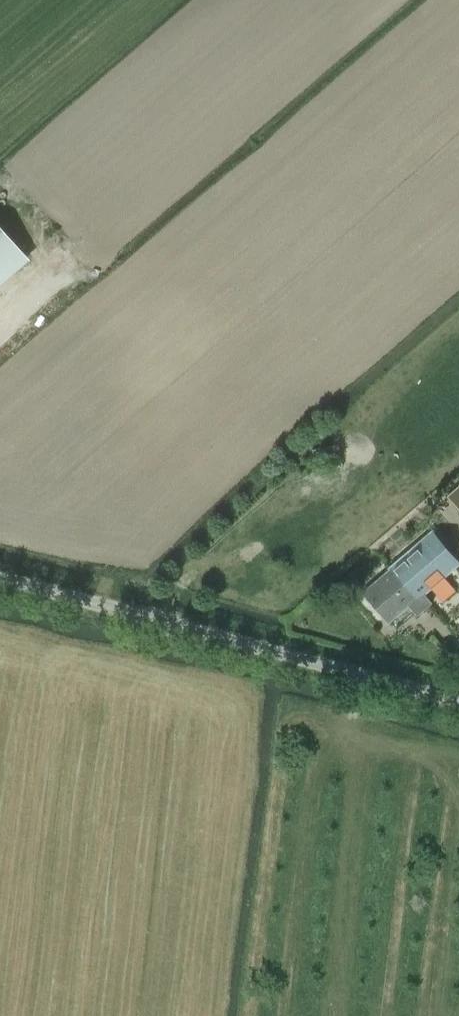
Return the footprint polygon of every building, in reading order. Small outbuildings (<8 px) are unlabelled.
[(25,253),(0,224),(0,274),(25,253)] [(378,610),(378,613),(383,619),(386,619),(389,622),(416,599),(417,601),(458,566),(432,534),(389,570),(391,572),(384,579),(381,576),(384,574),(377,565),(363,577),(372,588),(365,594),(367,597),(367,600),(372,606),(375,606),(378,610)]
